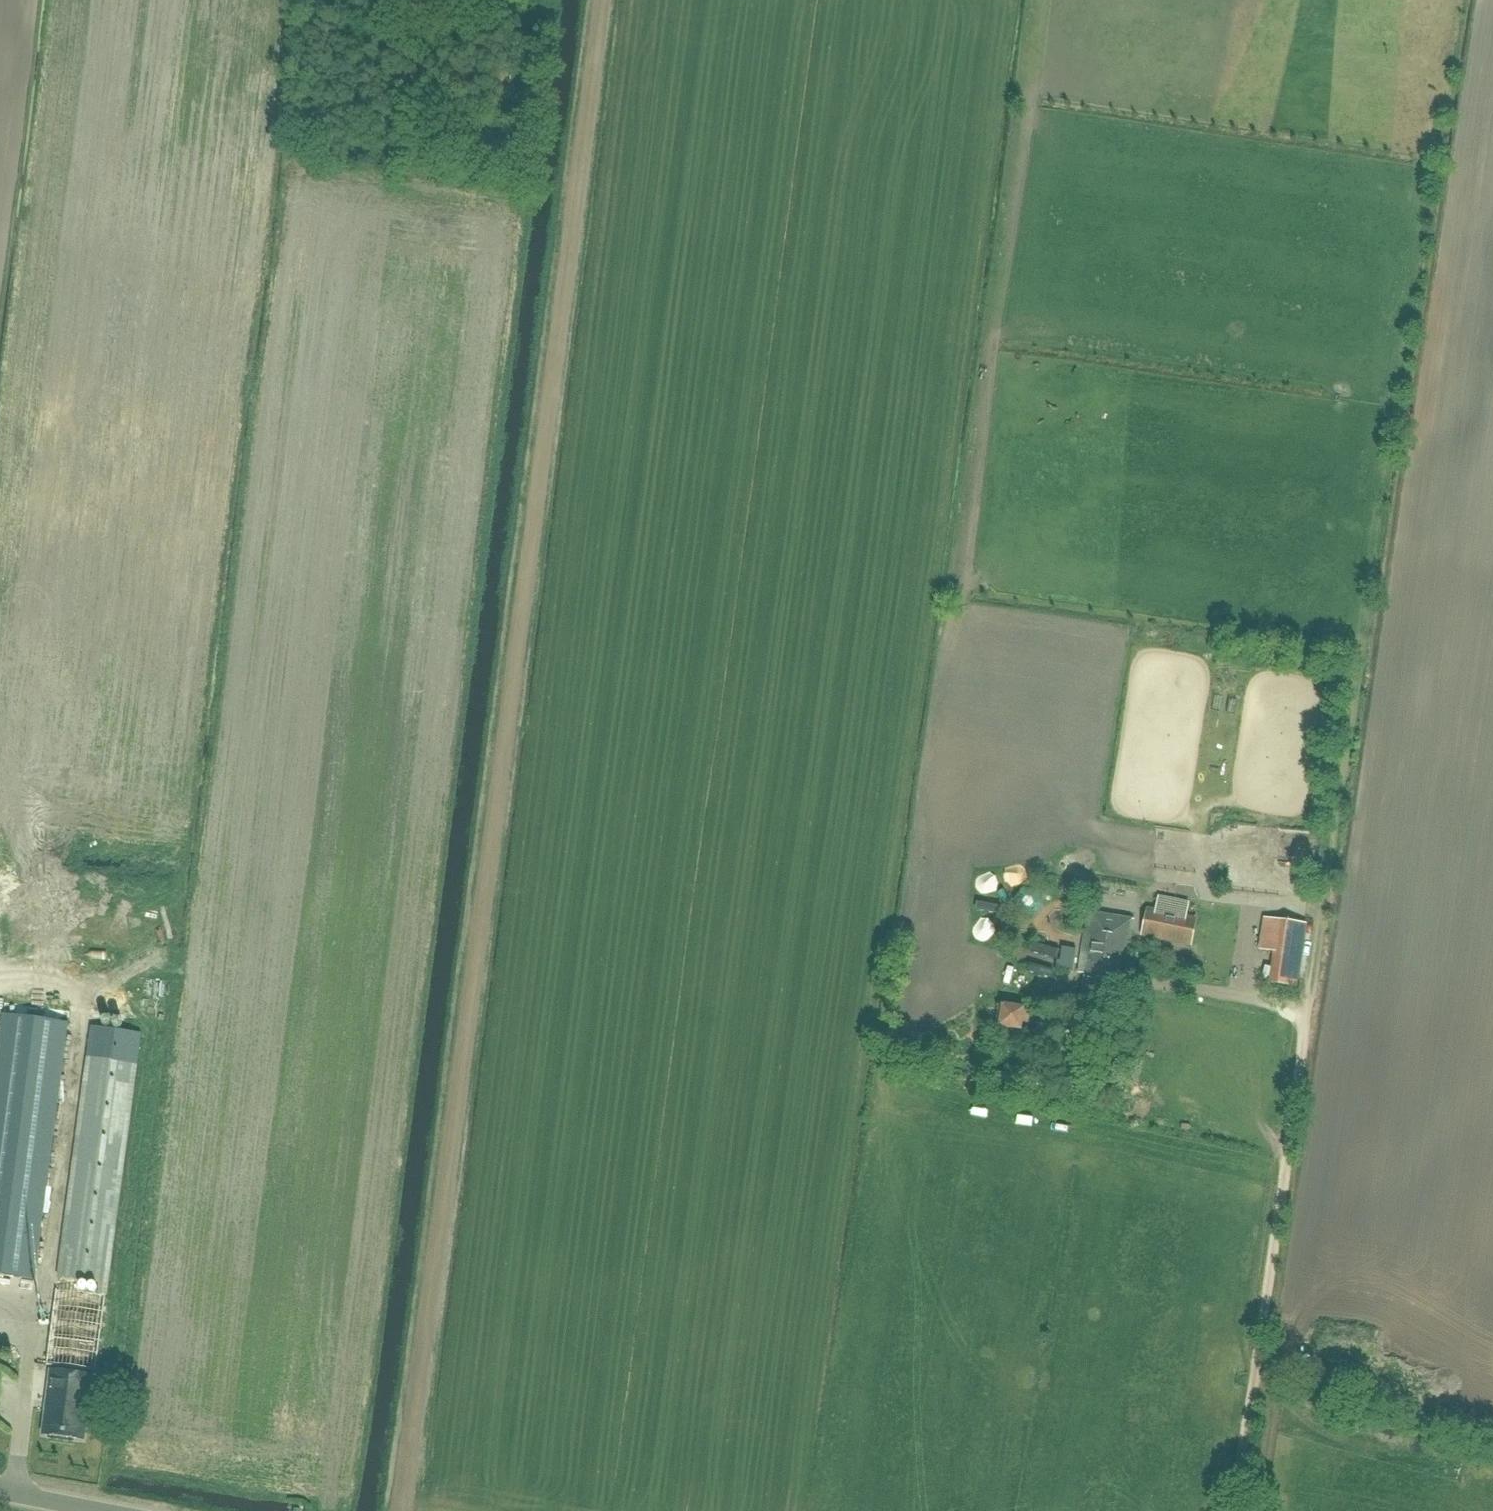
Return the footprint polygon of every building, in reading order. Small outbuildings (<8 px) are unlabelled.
[(1037,917),(1041,913),(1043,909),(1044,904),(1043,899),(1041,894),(1037,891),(1033,889),(1028,888),(1023,889),(1018,892),(1015,896),(1013,901),(1013,906),(1015,911),(1018,915),(1022,918),(1027,919),(1032,919),(1037,917)] [(1132,919),(1089,911),(1077,973),(1084,974),(1080,995),(1111,1001),(1117,968),(1123,969),(1132,919)] [(1147,911),(1142,936),(1189,946),(1194,920),(1147,911)] [(1295,986),(1302,939),(1304,925),(1264,918),(1259,949),(1274,952),(1270,982),(1295,986)] [(1061,947),(1058,967),(1073,969),(1076,950),(1061,947)] [(1003,1006),(1000,1026),(1020,1030),(1021,1022),(1028,1023),(1029,1013),(1023,1012),(1023,1009),(1003,1006)] [(68,1027),(3,1018),(0,1038),(0,1277),(32,1282),(68,1027)] [(105,1295),(138,1063),(87,1056),(58,1278),(99,1285),(97,1294),(56,1289),(46,1366),(51,1367),(41,1434),(83,1439),(92,1372),(95,1373),(105,1295)]
